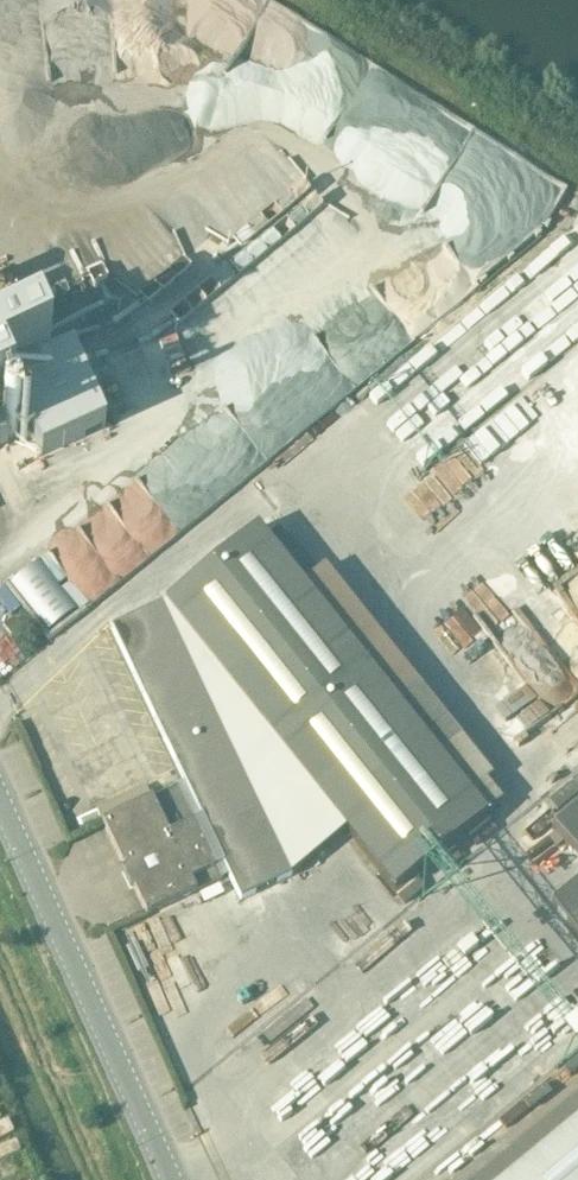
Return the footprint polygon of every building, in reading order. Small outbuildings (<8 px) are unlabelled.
[(180,787),(103,824),(147,918),(225,881),(230,878),(241,903),(292,878),(347,834),(401,898),(406,904),(426,888),(421,882),(416,877),(434,862),(444,873),(462,858),(452,847),(467,835),(472,842),(476,847),(496,831),(492,826),(486,818),(502,804),(486,784),(492,780),(325,568),(318,574),(302,586),(272,548),(259,531),(163,608),(163,607),(113,631),(185,784),(180,787)] [(58,555),(16,580),(48,632),(89,606),(58,555)] [(552,829),(577,861),(577,807),(552,829)] [(551,904),(577,937),(577,882),(551,904)] [(507,1179),(577,1179),(577,1122),(507,1179)]
